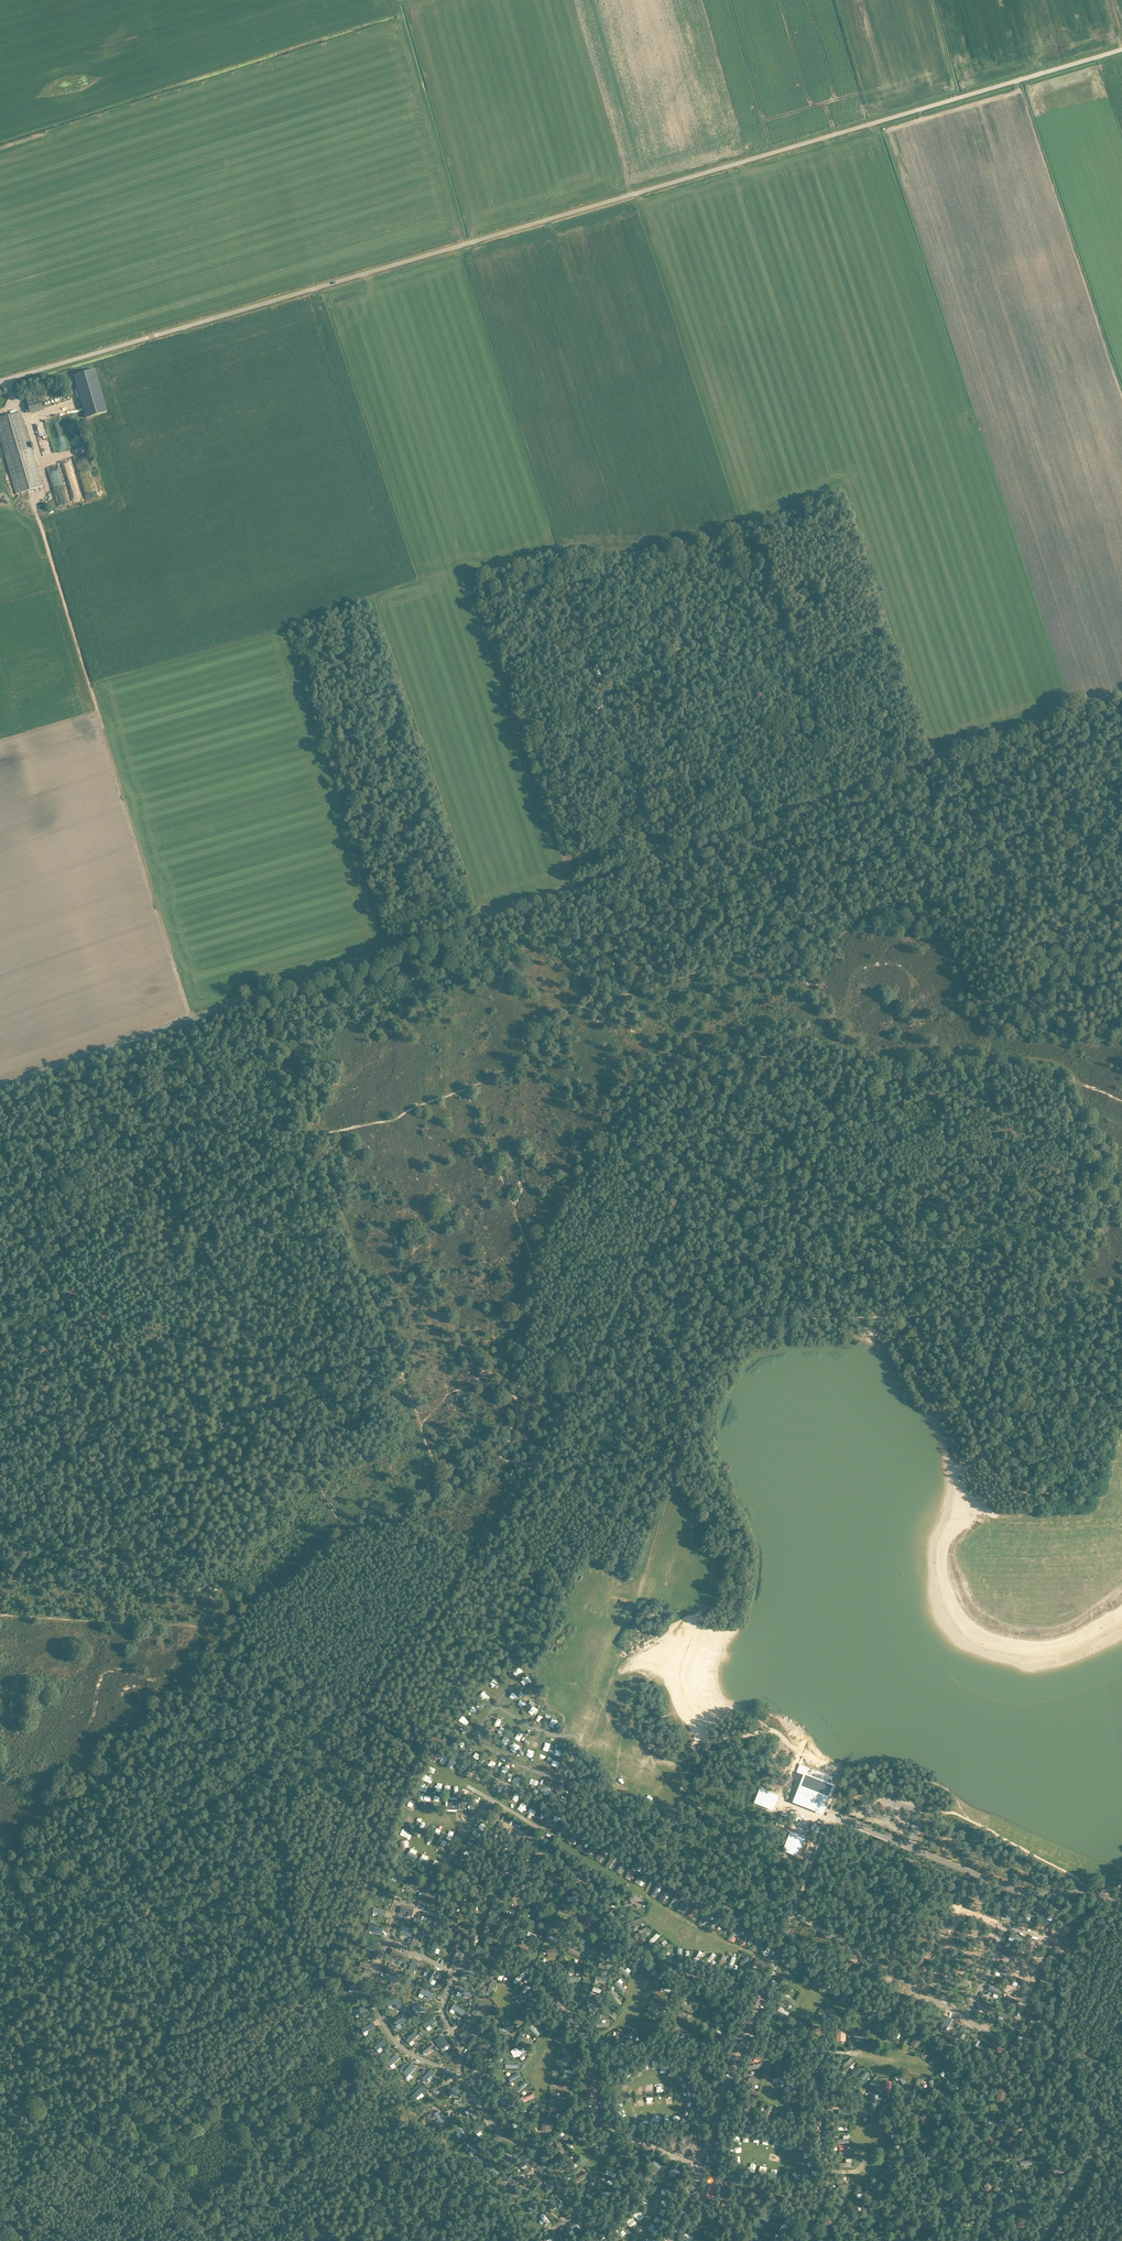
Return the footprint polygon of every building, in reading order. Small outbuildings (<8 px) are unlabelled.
[(86,418),(107,412),(94,370),(73,376),(86,418)] [(26,399),(29,410),(29,412),(44,408),(40,395),(26,399)] [(42,486),(21,412),(0,418),(0,440),(16,494),(42,486)] [(87,500),(98,496),(85,455),(78,457),(79,460),(76,460),(77,462),(80,461),(82,469),(84,469),(86,476),(83,477),(85,481),(81,482),(87,500)] [(796,1797),(795,1801),(812,1807),(823,1812),(832,1787),(833,1787),(836,1778),(800,1764),(796,1773),(804,1776),(796,1797)] [(487,1779),(484,1787),(489,1789),(492,1781),(487,1779)] [(418,1789),(427,1793),(429,1787),(420,1784),(418,1789)] [(494,1787),(492,1792),(499,1795),(501,1790),(494,1787)] [(774,1807),(778,1797),(767,1793),(767,1792),(761,1790),(756,1802),(773,1809),(774,1807)] [(447,1809),(457,1810),(457,1800),(448,1799),(447,1809)] [(530,1807),(526,1814),(532,1817),(536,1810),(530,1807)] [(403,1829),(401,1834),(408,1837),(410,1832),(403,1829)] [(800,1848),(799,1848),(803,1838),(798,1835),(791,1833),(784,1850),(797,1855),(800,1848)] [(419,1861),(426,1864),(429,1856),(423,1854),(419,1861)] [(608,1868),(614,1859),(611,1856),(605,1865),(608,1868)] [(626,1877),(630,1879),(636,1866),(632,1865),(626,1877)] [(560,1884),(562,1878),(562,1876),(555,1874),(555,1873),(550,1872),(548,1880),(560,1884)] [(656,1883),(650,1894),(655,1896),(660,1886),(656,1883)] [(663,1902),(670,1889),(666,1886),(659,1900),(663,1902)] [(676,1894),(669,1904),(673,1906),(679,1896),(676,1894)] [(640,1909),(645,1901),(634,1895),(629,1902),(640,1909)] [(679,1911),(683,1913),(691,1899),(687,1897),(679,1911)] [(706,1911),(701,1920),(697,1918),(695,1922),(702,1926),(709,1914),(706,1911)] [(580,1924),(585,1930),(595,1921),(589,1915),(585,1919),(586,1919),(580,1924)] [(540,1927),(545,1919),(540,1916),(534,1924),(540,1927)] [(631,1926),(643,1921),(641,1917),(629,1922),(631,1926)] [(733,1943),(736,1938),(734,1937),(741,1927),(737,1924),(727,1939),(733,1943)] [(596,1936),(600,1938),(605,1927),(601,1925),(596,1936)] [(657,1932),(649,1942),(653,1945),(661,1935),(657,1932)] [(556,1947),(546,1950),(548,1957),(553,1956),(553,1957),(556,1957),(556,1956),(558,1955),(556,1947)] [(711,1963),(716,1954),(712,1952),(708,1961),(711,1963)] [(573,1968),(581,1969),(581,1964),(578,1964),(578,1959),(573,1959),(573,1968)] [(765,1972),(769,1964),(757,1959),(753,1968),(765,1972)] [(651,1963),(649,1973),(655,1975),(658,1965),(651,1963)] [(793,1971),(798,1975),(803,1969),(798,1965),(793,1971)] [(523,1972),(512,1981),(515,1984),(526,1975),(523,1972)] [(623,1992),(626,1989),(621,1984),(624,1981),(620,1978),(614,1984),(623,1992)] [(813,1987),(816,1980),(811,1978),(808,1985),(813,1987)] [(490,1996),(496,1982),(491,1980),(485,1994),(490,1996)] [(569,1988),(573,2001),(578,2000),(573,1987),(569,1988)] [(839,2002),(845,2005),(851,1994),(844,1991),(839,2002)] [(786,1994),(783,1998),(792,2004),(795,2000),(786,1994)] [(717,1995),(715,2005),(723,2006),(724,2002),(725,1996),(717,1995)] [(698,2005),(702,2002),(696,1996),(692,2000),(698,2005)] [(478,2017),(486,2010),(480,2003),(472,2012),(478,2017)] [(650,2005),(646,2008),(653,2015),(657,2011),(650,2005)] [(824,2011),(834,2018),(838,2013),(828,2006),(824,2011)] [(779,2007),(777,2011),(789,2016),(791,2012),(779,2007)] [(882,2023),(888,2027),(893,2019),(886,2015),(882,2023)] [(538,2036),(542,2032),(530,2022),(526,2026),(538,2036)] [(683,2028),(681,2022),(673,2025),(676,2031),(683,2028)] [(776,2030),(776,2022),(764,2022),(765,2030),(776,2030)] [(819,2026),(812,2027),(813,2037),(820,2036),(819,2026)] [(846,2028),(836,2029),(836,2041),(846,2041),(846,2028)] [(614,2031),(613,2034),(617,2035),(615,2039),(618,2040),(622,2031),(619,2029),(617,2032),(614,2031)] [(922,2039),(916,2035),(910,2044),(917,2048),(922,2039)] [(924,2058),(932,2044),(928,2042),(920,2055),(924,2058)] [(575,2043),(565,2046),(567,2052),(577,2049),(575,2043)] [(510,2051),(515,2058),(523,2054),(518,2046),(510,2051)] [(931,2060),(934,2062),(940,2052),(937,2050),(931,2060)] [(789,2056),(783,2058),(787,2068),(793,2066),(789,2056)] [(850,2057),(842,2066),(846,2069),(854,2060),(850,2057)] [(643,2061),(646,2070),(651,2068),(647,2059),(643,2061)] [(853,2077),(863,2082),(868,2072),(861,2069),(861,2070),(858,2068),(853,2077)] [(575,2076),(575,2071),(563,2070),(563,2078),(570,2078),(570,2076),(575,2076)] [(510,2082),(521,2076),(519,2072),(508,2078),(510,2082)] [(627,2078),(632,2081),(635,2076),(630,2073),(627,2078)] [(873,2090),(879,2078),(874,2076),(869,2088),(873,2090)] [(933,2079),(928,2081),(931,2093),(937,2091),(933,2079)] [(493,2080),(488,2083),(492,2089),(497,2086),(493,2080)] [(524,2080),(515,2090),(519,2093),(528,2084),(524,2080)] [(948,2081),(945,2084),(952,2091),(955,2088),(948,2081)] [(453,2099),(461,2092),(455,2085),(447,2091),(453,2099)] [(1003,2101),(1007,2094),(1001,2091),(997,2097),(1003,2101)] [(515,2097),(519,2105),(535,2098),(533,2093),(527,2095),(526,2092),(515,2097)] [(550,2093),(549,2098),(563,2102),(564,2098),(550,2093)] [(875,2099),(879,2099),(879,2094),(870,2094),(870,2107),(875,2107),(875,2099)] [(1020,2108),(1024,2097),(1017,2094),(1012,2105),(1020,2108)] [(692,2114),(688,2124),(698,2128),(701,2120),(704,2122),(703,2122),(712,2125),(715,2116),(706,2113),(706,2114),(704,2113),(707,2105),(697,2101),(693,2111),(692,2114)] [(764,2116),(769,2118),(774,2106),(768,2104),(764,2116)] [(943,2105),(936,2109),(941,2118),(948,2114),(943,2105)] [(958,2110),(966,2120),(973,2114),(965,2105),(958,2110)] [(464,2111),(468,2116),(471,2114),(474,2119),(478,2116),(471,2106),(464,2111)] [(746,2106),(742,2113),(752,2118),(756,2112),(746,2106)] [(440,2108),(432,2113),(439,2125),(447,2120),(440,2108)] [(515,2113),(511,2116),(516,2122),(520,2119),(515,2113)] [(926,2113),(919,2117),(925,2126),(932,2121),(926,2113)] [(542,2131),(549,2132),(550,2127),(551,2127),(551,2124),(550,2124),(550,2122),(543,2121),(542,2131)] [(482,2134),(480,2131),(485,2126),(482,2122),(472,2130),(479,2137),(482,2134)] [(683,2155),(686,2147),(689,2146),(691,2142),(701,2146),(704,2138),(694,2134),(695,2132),(690,2130),(687,2129),(684,2136),(676,2133),(674,2139),(669,2137),(665,2147),(673,2151),(673,2149),(676,2150),(675,2151),(683,2155)] [(992,2131),(984,2139),(991,2145),(998,2136),(992,2131)] [(1003,2141),(1012,2144),(1015,2137),(1005,2134),(1003,2141)] [(847,2135),(843,2136),(844,2138),(836,2140),(837,2144),(848,2142),(847,2135)] [(565,2137),(556,2145),(564,2153),(572,2144),(565,2137)] [(600,2150),(605,2152),(609,2140),(605,2139),(600,2150)] [(504,2151),(502,2152),(508,2160),(514,2156),(507,2146),(503,2149),(504,2151)] [(695,2160),(699,2152),(698,2152),(690,2149),(687,2157),(695,2160)] [(519,2164),(524,2170),(529,2165),(527,2163),(532,2159),(529,2155),(519,2164)] [(650,2164),(656,2172),(662,2167),(656,2159),(650,2164)] [(846,2159),(846,2163),(839,2163),(839,2167),(850,2167),(850,2159),(846,2159)] [(777,2179),(778,2169),(770,2168),(769,2178),(777,2179)] [(606,2169),(604,2173),(615,2178),(617,2174),(606,2169)] [(669,2169),(669,2177),(677,2177),(677,2169),(669,2169)] [(506,2179),(513,2187),(519,2182),(512,2174),(506,2179)] [(645,2184),(656,2184),(656,2175),(645,2174),(645,2184)] [(594,2186),(596,2179),(590,2177),(587,2191),(594,2192),(595,2186),(594,2186)] [(1008,2188),(1006,2193),(1017,2198),(1019,2193),(1008,2188)] [(558,2198),(548,2206),(551,2209),(561,2202),(558,2198)] [(1010,2202),(1010,2210),(1022,2210),(1022,2202),(1010,2202)] [(640,2221),(644,2217),(638,2211),(633,2215),(640,2221)] [(541,2224),(548,2219),(543,2212),(538,2215),(541,2219),(539,2220),(541,2224)] [(630,2228),(637,2223),(632,2216),(625,2220),(630,2228)] [(1020,2217),(1018,2227),(1025,2228),(1027,2219),(1020,2217)] [(573,2226),(567,2229),(571,2235),(581,2229),(576,2221),(571,2224),(573,2226)] [(762,2232),(765,2227),(757,2222),(754,2227),(762,2232)] [(648,2231),(656,2233),(658,2226),(650,2224),(648,2231)] [(620,2235),(626,2230),(621,2225),(616,2231),(620,2235)] [(553,2229),(542,2237),(545,2240),(551,2240),(552,2240),(551,2238),(556,2234),(553,2229)] [(748,2236),(755,2240),(758,2236),(751,2232),(748,2236)]
